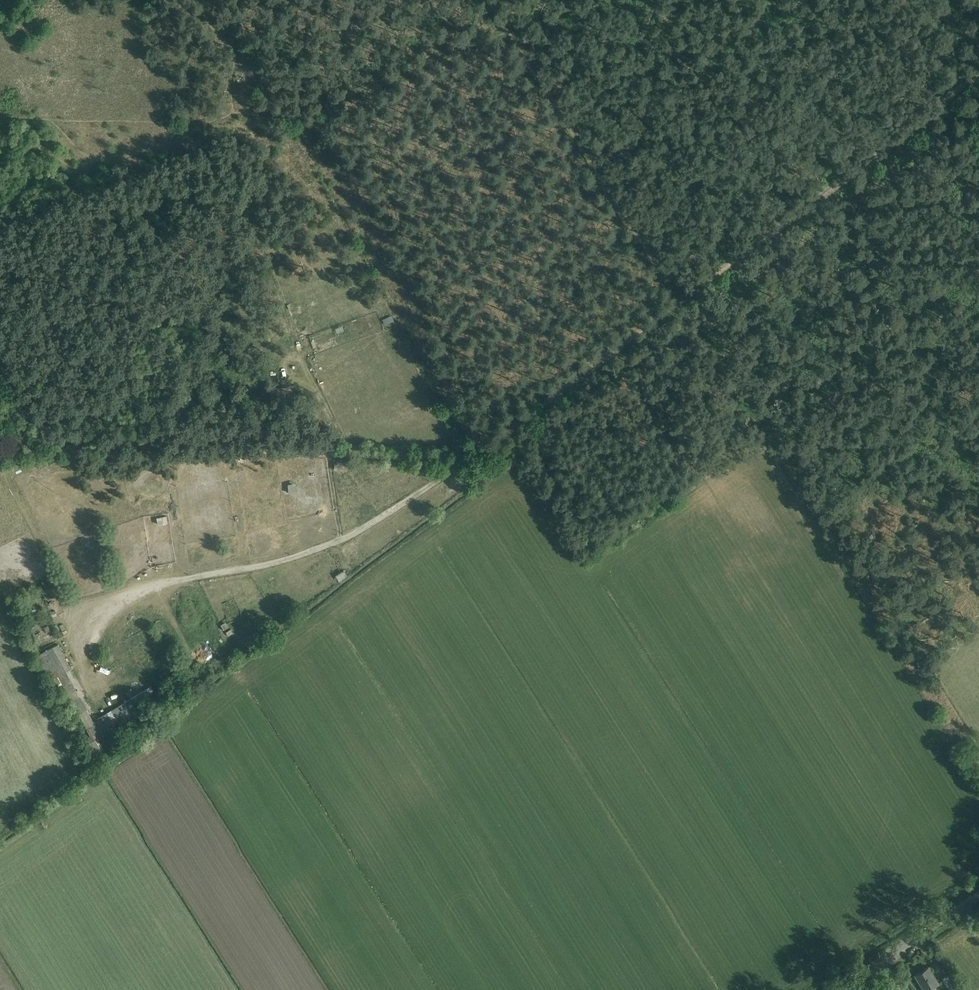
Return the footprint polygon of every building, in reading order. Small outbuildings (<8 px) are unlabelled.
[(16,463),(8,466),(10,472),(19,469),(17,465),(16,463)] [(348,463),(334,464),(334,465),(333,466),(334,470),(335,469),(335,471),(349,469),(348,463)] [(470,488),(476,483),(471,477),(465,482),(470,488)] [(289,495),(298,493),(296,484),(287,486),(289,495)] [(151,569),(158,568),(157,560),(150,562),(151,569)] [(339,583),(348,577),(343,571),(335,577),(339,583)] [(220,627),(223,632),(229,629),(226,624),(220,627)] [(49,627),(41,628),(43,640),(50,639),(49,627)] [(146,633),(153,644),(157,641),(150,631),(146,633)] [(96,763),(107,756),(98,742),(139,717),(130,701),(93,723),(66,674),(72,671),(58,646),(35,659),(46,679),(52,676),(58,688),(62,686),(86,731),(80,735),(96,763)] [(188,668),(195,679),(198,676),(192,665),(188,668)] [(195,679),(175,692),(177,696),(197,683),(195,679)] [(127,699),(142,690),(139,685),(124,694),(127,699)] [(133,705),(154,692),(151,688),(131,700),(133,705)] [(939,984),(929,967),(915,975),(925,989),(934,989),(933,988),(939,984)] [(942,978),(950,989),(955,989),(958,988),(949,973),(942,978)]
